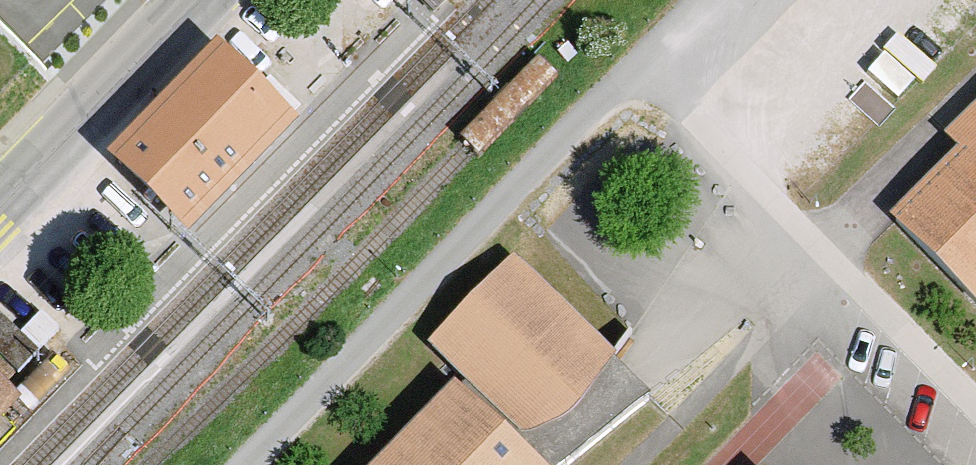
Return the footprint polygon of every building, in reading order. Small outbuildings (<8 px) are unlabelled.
[(423,5),(434,15),(449,0),(418,0),(423,5)] [(218,46),(108,158),(188,238),(299,126),(218,46)] [(947,136),(960,149),(891,218),(975,303),(975,108),(947,136)] [(377,464),(572,464),(651,394),(511,259),(429,344),(463,376),(377,464)] [(20,398),(6,384),(38,352),(0,315),(0,418),(20,398)]
